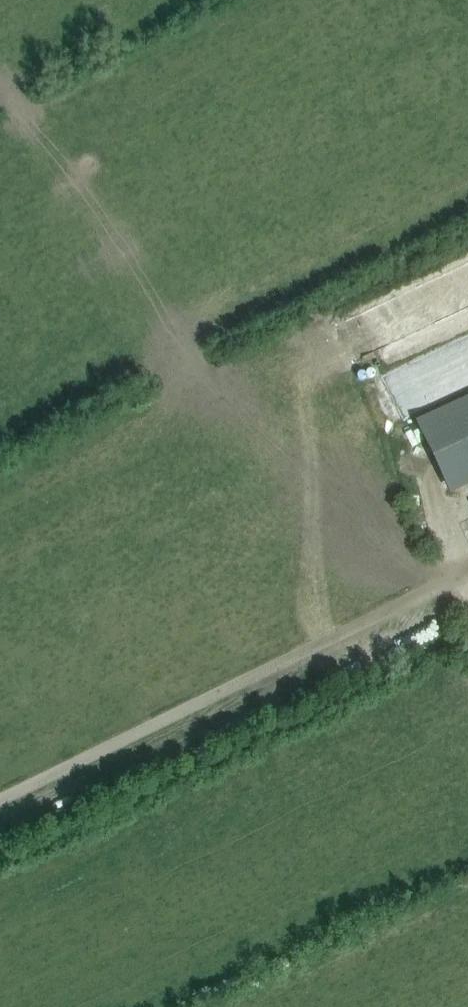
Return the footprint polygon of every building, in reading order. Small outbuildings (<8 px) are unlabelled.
[(428,413),(458,488),(467,484),(467,397),(428,413)]
